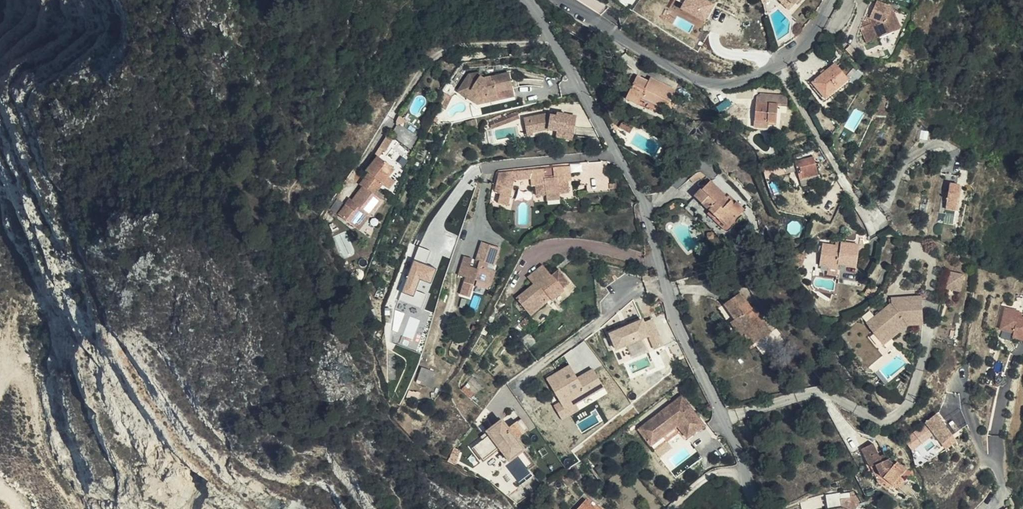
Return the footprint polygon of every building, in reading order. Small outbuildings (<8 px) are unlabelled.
[(716,2),(712,0),(685,0),(680,10),(707,22),(716,2)] [(808,6),(813,0),(782,0),(779,3),(785,10),(786,9),(791,5),(799,13),(808,6)] [(795,19),(799,13),(791,5),(786,9),(795,19)] [(882,49),(896,42),(889,28),(894,18),(873,10),(868,21),(874,24),(872,27),(877,38),(882,49)] [(889,28),(896,42),(905,38),(894,18),(889,28)] [(870,54),(882,49),(877,38),(865,42),(870,54)] [(827,100),(851,80),(836,63),(812,82),(827,100)] [(458,92),(475,102),(496,95),(496,92),(512,89),(508,72),(486,76),(479,72),(470,73),(458,92)] [(641,86),(644,78),(638,76),(635,84),(641,86)] [(650,81),(644,78),(641,86),(635,84),(628,100),(641,105),(644,99),(669,108),(679,86),(652,77),(650,81)] [(512,89),(496,92),(496,95),(497,101),(513,97),(512,89)] [(721,111),(732,104),(726,94),(715,101),(721,111)] [(757,105),(756,120),(770,121),(778,121),(778,104),(787,104),(787,94),(760,94),(759,105),(757,105)] [(496,95),(475,102),(479,104),(497,101),(496,95)] [(518,111),(491,122),(493,128),(521,117),(518,111)] [(397,120),(398,123),(408,121),(400,115),(397,120)] [(570,136),(569,139),(579,141),(582,120),(564,117),(563,120),(556,119),(547,118),(535,120),(537,134),(552,133),(570,136)] [(478,126),(476,118),(467,121),(469,129),(478,126)] [(620,126),(631,132),(635,124),(624,119),(620,126)] [(537,138),(537,134),(535,120),(528,121),(531,139),(537,138)] [(376,152),(381,156),(386,149),(388,150),(396,142),(397,138),(389,132),(376,152)] [(814,158),(796,163),(801,179),(819,174),(814,158)] [(378,177),(374,182),(386,191),(396,166),(388,160),(381,168),(375,175),(378,177)] [(372,172),(375,175),(381,168),(378,165),(372,172)] [(396,166),(386,191),(390,193),(393,189),(405,173),(396,166)] [(569,184),(573,184),(576,184),(575,169),(570,170),(571,177),(568,177),(569,184)] [(556,194),(551,200),(564,198),(574,196),(573,184),(569,184),(568,177),(571,177),(570,170),(562,171),(562,193),(556,194)] [(540,190),(541,201),(551,200),(556,194),(562,193),(562,171),(539,174),(540,190)] [(405,173),(393,189),(398,192),(410,177),(405,173)] [(535,183),(534,174),(523,176),(524,184),(535,183)] [(939,214),(944,215),(946,210),(954,212),(958,187),(956,187),(957,175),(946,174),(939,214)] [(524,184),(523,176),(502,178),(501,198),(503,199),(505,199),(503,208),(513,210),(518,185),(524,184)] [(386,191),(374,182),(370,188),(372,190),(362,204),(360,203),(348,218),(365,231),(376,216),(377,217),(386,191)] [(591,187),(592,195),(613,192),(612,184),(591,187)] [(724,223),(733,231),(750,215),(741,206),(738,208),(715,187),(711,190),(709,188),(697,200),(722,226),(724,223)] [(390,193),(386,191),(377,217),(381,220),(391,205),(385,199),(390,193)] [(376,216),(365,231),(370,235),(377,217),(376,216)] [(377,217),(370,235),(381,220),(377,217)] [(839,246),(834,245),(822,243),(819,264),(838,267),(838,264),(857,266),(860,244),(840,241),(839,246)] [(492,286),(497,272),(504,253),(485,246),(479,263),(482,264),(480,270),(473,269),(475,261),(466,259),(461,279),(469,281),(468,287),(465,299),(475,302),(478,289),(479,283),(492,286)] [(430,251),(421,247),(400,299),(423,308),(429,294),(417,289),(421,279),(432,283),(437,269),(425,264),(430,251)] [(544,271),(532,283),(537,290),(535,292),(519,307),(535,324),(572,289),(559,276),(554,281),(544,271)] [(949,271),(945,286),(961,290),(965,275),(949,271)] [(492,286),(489,293),(495,294),(501,273),(497,272),(492,286)] [(478,289),(489,293),(492,286),(479,283),(478,289)] [(893,302),(868,322),(874,330),(880,325),(886,333),(903,320),(924,318),(922,295),(892,297),(893,302)] [(756,338),(764,348),(780,337),(763,310),(760,312),(750,297),(734,309),(742,322),(740,326),(750,342),(756,338)] [(1022,339),(1022,316),(1020,315),(1021,311),(1007,307),(1002,328),(1015,331),(1013,336),(1022,339)] [(880,325),(874,330),(884,342),(908,323),(924,322),(924,318),(903,320),(886,333),(880,325)] [(644,319),(610,333),(617,349),(650,335),(656,349),(664,345),(653,319),(645,322),(644,319)] [(540,329),(535,324),(525,334),(530,338),(540,329)] [(757,353),(764,348),(756,338),(750,342),(757,353)] [(571,364),(548,377),(562,402),(556,405),(564,418),(580,409),(577,404),(605,388),(594,368),(578,377),(571,364)] [(423,367),(418,381),(433,386),(438,372),(423,367)] [(887,380),(882,374),(878,378),(883,383),(887,380)] [(641,433),(656,451),(683,424),(698,416),(683,398),(641,433)] [(683,424),(656,451),(659,454),(684,434),(691,440),(707,427),(698,416),(683,424)] [(510,431),(519,441),(532,430),(528,426),(522,419),(511,429),(510,431)] [(939,419),(927,429),(933,437),(943,451),(956,442),(945,428),(939,419)] [(504,452),(506,455),(519,441),(510,431),(511,429),(505,422),(486,438),(489,442),(476,451),(487,465),(504,452)] [(704,460),(721,447),(713,435),(695,448),(704,460)] [(519,441),(506,455),(513,464),(528,453),(519,441)] [(960,448),(956,442),(943,451),(947,457),(960,448)] [(873,454),(863,465),(866,472),(868,474),(886,466),(873,454)] [(896,469),(891,464),(886,466),(885,481),(896,491),(903,481),(909,473),(899,467),(896,469)] [(886,466),(868,474),(874,479),(878,475),(881,477),(885,481),(886,466)] [(907,484),(903,481),(896,491),(899,494),(907,484)] [(847,494),(833,496),(835,508),(849,508),(847,494)]
